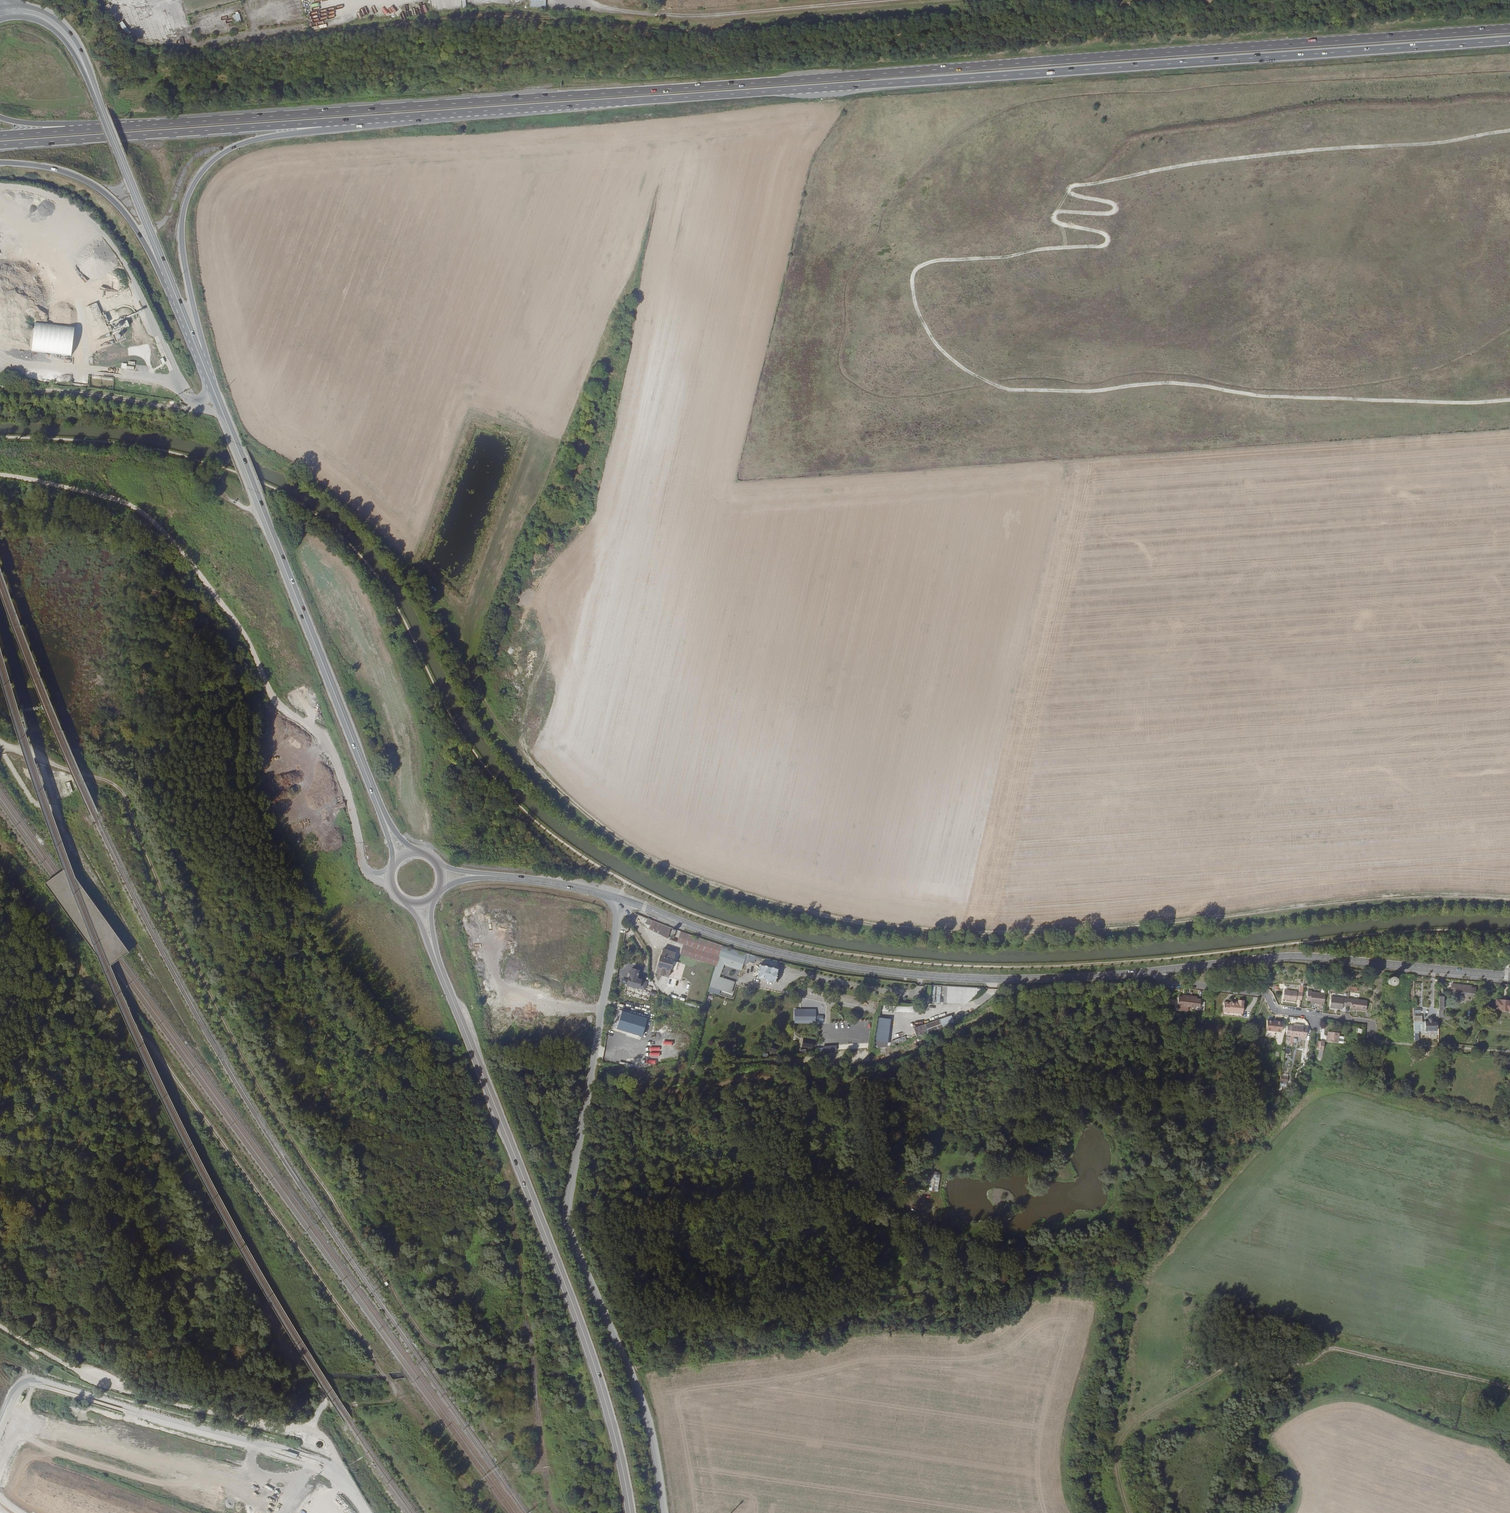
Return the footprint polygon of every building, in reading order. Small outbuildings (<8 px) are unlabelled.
[(419,15),(428,13),(427,6),(418,8),(419,15)] [(398,7),(378,12),(380,18),(399,13),(398,7)] [(123,21),(120,23),(126,34),(129,32),(123,21)] [(76,321),(36,318),(34,349),(74,351),(76,321)] [(112,327),(108,327),(110,335),(114,335),(115,341),(124,339),(120,321),(111,323),(112,327)] [(672,926),(648,917),(646,925),(650,926),(649,931),(669,937),(672,926)] [(726,944),(682,929),(675,951),(664,948),(661,956),(660,956),(656,967),(658,967),(656,973),(658,975),(657,976),(661,977),(662,975),(670,977),(678,952),(717,964),(726,944)] [(717,964),(714,975),(740,982),(749,952),(726,944),(717,964)] [(781,968),(763,963),(759,978),(777,982),(781,968)] [(632,968),(628,984),(646,989),(648,982),(638,979),(640,971),(632,968)] [(1391,976),(1389,976),(1387,978),(1387,979),(1386,980),(1387,982),(1387,983),(1388,984),(1390,985),(1392,985),(1393,985),(1395,983),(1395,982),(1396,981),(1396,980),(1395,978),(1394,977),(1392,976),(1391,976)] [(1302,999),(1304,985),(1299,984),(1298,990),(1285,989),(1284,998),(1297,1000),(1297,998),(1302,999)] [(1472,986),(1456,984),(1455,995),(1461,995),(1462,992),(1475,993),(1476,988),(1472,988),(1472,986)] [(931,1002),(972,1003),(973,996),(977,997),(978,987),(932,985),(931,1002)] [(1324,1004),(1326,993),(1312,991),(1312,989),(1308,989),(1307,1000),(1311,1000),(1311,1002),(1324,1004)] [(1196,994),(1185,992),(1185,993),(1178,992),(1176,1000),(1197,1005),(1199,997),(1195,996),(1196,994)] [(1346,1006),(1347,1004),(1347,997),(1331,995),(1330,1006),(1342,1007),(1342,1005),(1346,1006)] [(1366,1010),(1367,1000),(1347,997),(1347,1004),(1350,1005),(1350,1008),(1366,1010)] [(1496,999),(1495,1009),(1501,1009),(1501,1010),(1502,1011),(1505,1011),(1507,1010),(1509,1010),(1509,1001),(1509,1000),(1508,1000),(1501,999),(1501,1000),(1496,999)] [(1242,1004),(1236,1003),(1236,1004),(1229,1002),(1228,1004),(1222,1002),(1221,1011),(1226,1012),(1225,1016),(1239,1019),(1242,1004)] [(816,1019),(816,1004),(809,1003),(808,1019),(816,1019)] [(914,1012),(914,1005),(882,1003),(881,1011),(914,1012)] [(644,1036),(649,1017),(617,1009),(612,1028),(644,1036)] [(1422,1016),(1414,1016),(1414,1031),(1437,1031),(1437,1021),(1425,1021),(1425,1023),(1422,1023),(1422,1016)] [(888,1048),(892,1019),(877,1017),(874,1041),(877,1041),(876,1047),(888,1048)] [(954,1017),(915,1026),(917,1036),(956,1026),(954,1017)] [(1268,1018),(1267,1022),(1267,1023),(1267,1028),(1282,1030),(1283,1021),(1268,1018)] [(1297,1025),(1287,1023),(1286,1034),(1291,1034),(1293,1035),(1302,1036),(1302,1038),(1306,1038),(1307,1026),(1303,1026),(1303,1025),(1297,1025)] [(663,1041),(674,1038),(673,1034),(672,1030),(658,1034),(659,1038),(663,1037),(663,1041)] [(1338,1036),(1338,1032),(1328,1031),(1328,1035),(1327,1041),(1337,1042),(1338,1036)] [(1397,1039),(1406,1040),(1407,1033),(1397,1032),(1397,1039)] [(775,1055),(778,1049),(775,1048),(776,1044),(771,1042),(764,1056),(767,1057),(770,1053),(775,1055)] [(665,1055),(675,1055),(675,1047),(664,1047),(665,1055)] [(939,1191),(940,1175),(928,1174),(927,1185),(931,1185),(930,1191),(939,1191)] [(293,1454),(294,1450),(287,1448),(285,1455),(296,1458),(297,1455),(293,1454)]
